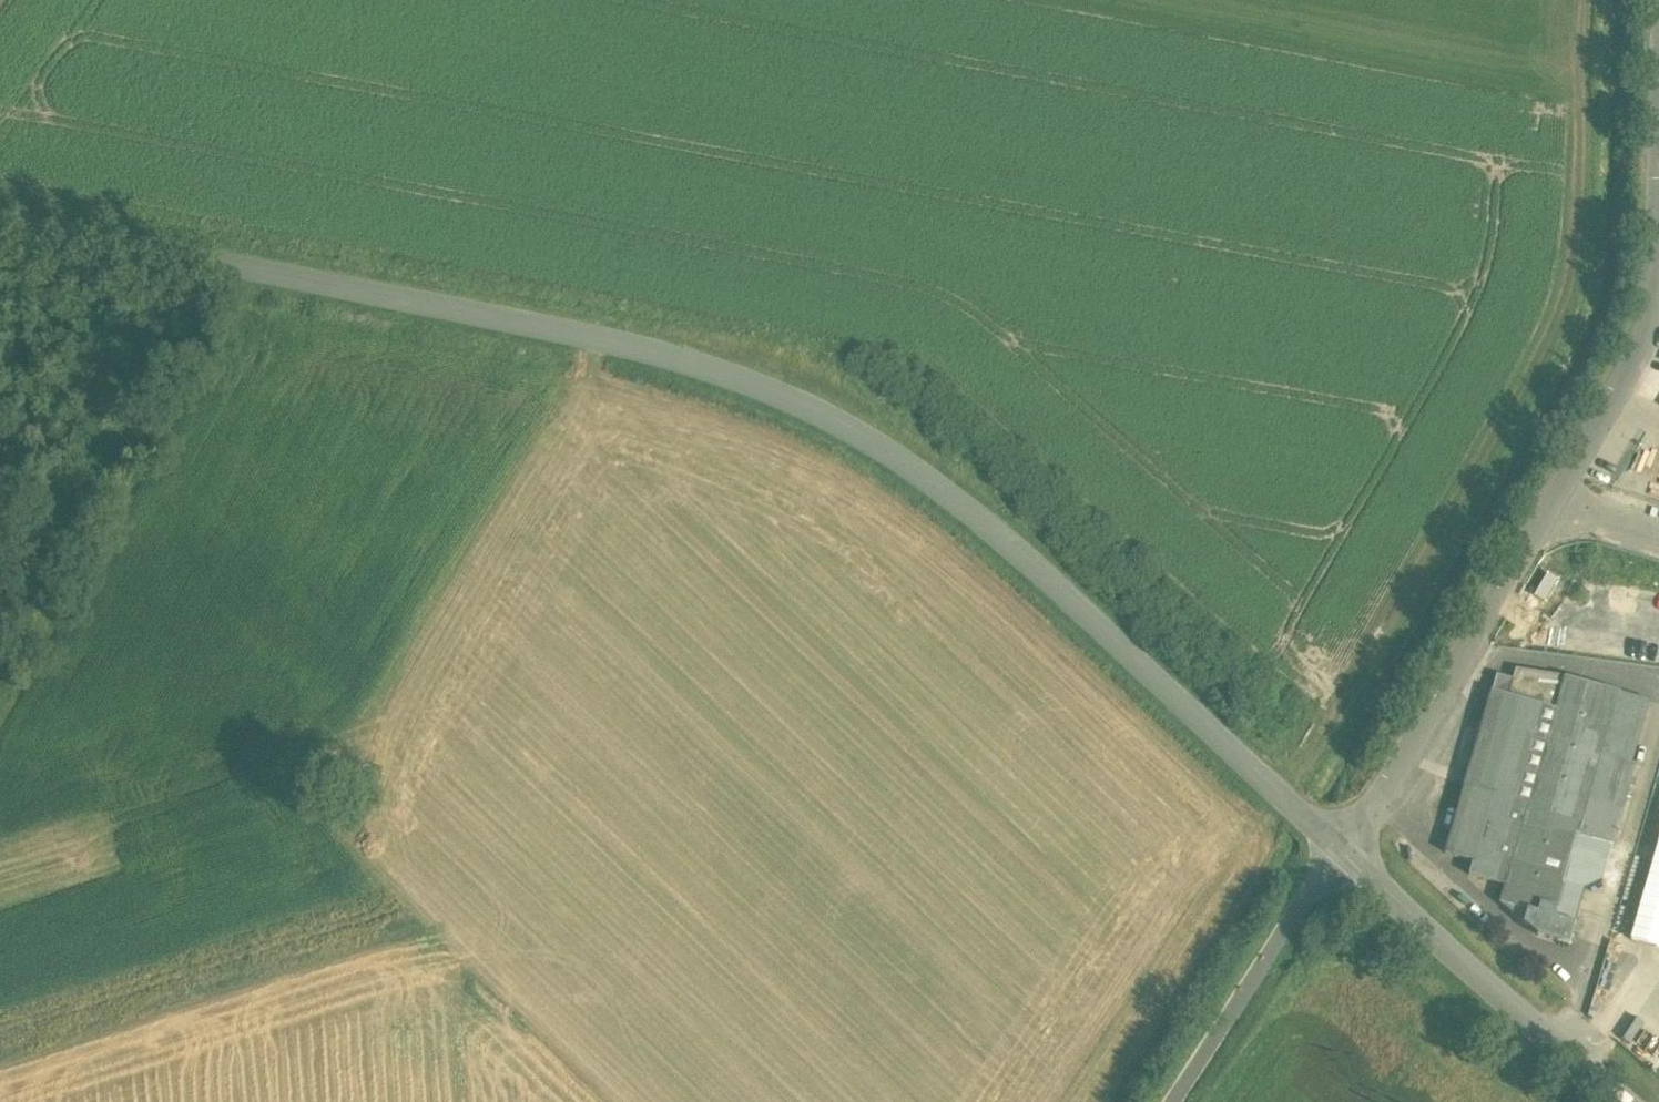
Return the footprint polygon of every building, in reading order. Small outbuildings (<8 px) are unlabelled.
[(1566,677),(1517,669),(1514,680),(1509,697),(1493,693),(1447,851),(1446,854),(1474,861),(1470,876),(1506,886),(1501,903),(1525,923),(1525,924),(1526,924),(1538,935),(1538,936),(1570,946),(1577,923),(1576,923),(1585,890),(1608,896),(1622,849),(1612,847),(1636,766),(1631,765),(1650,701),(1566,677)] [(1514,680),(1497,675),(1493,693),(1509,697),(1514,680)]
